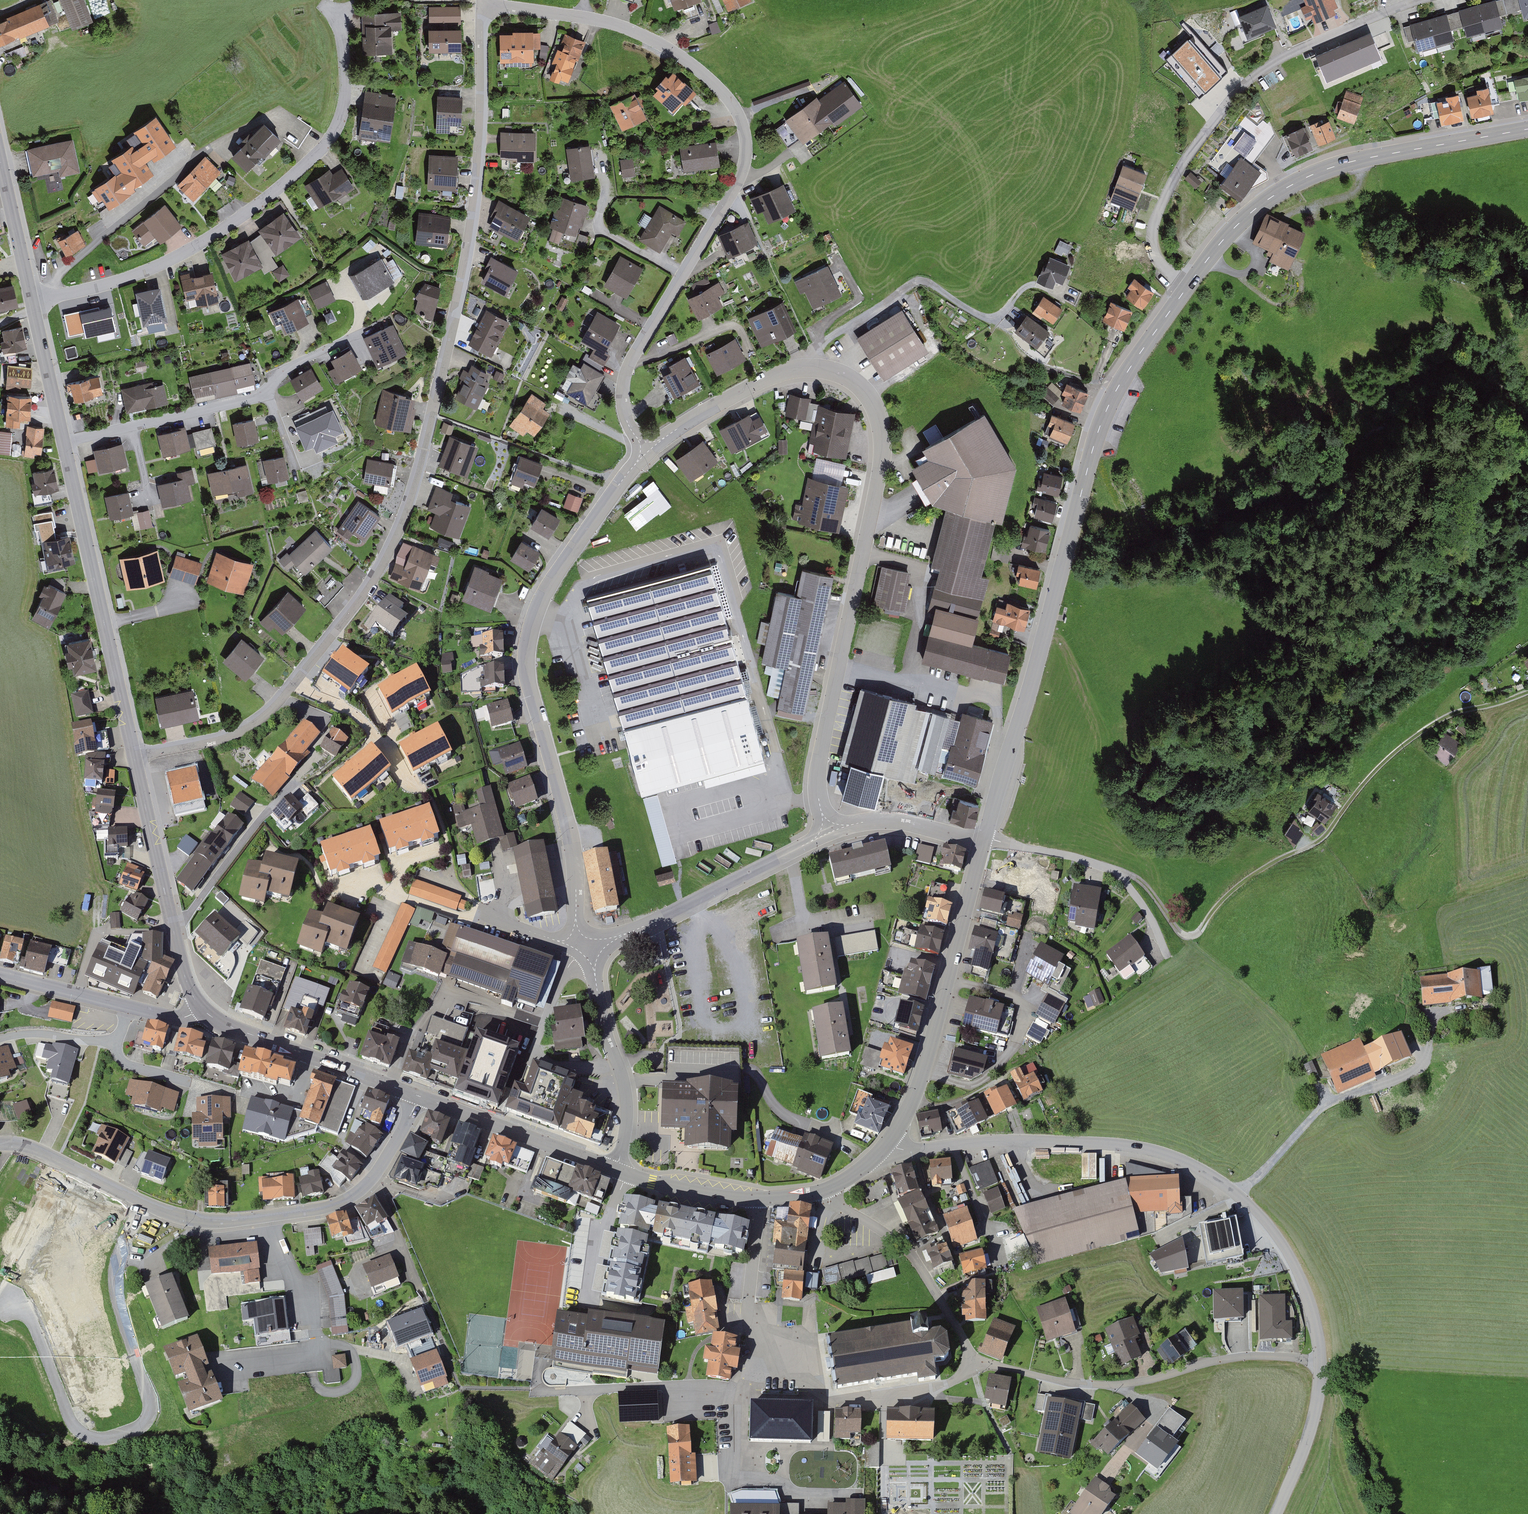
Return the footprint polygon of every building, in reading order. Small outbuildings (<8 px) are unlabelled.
[(75,31),(96,22),(87,0),(62,0),(75,31)] [(674,10),(701,0),(670,0),(674,10)] [(733,12),(758,0),(727,0),(733,12)] [(1308,6),(1302,9),(1307,19),(1312,17),(1315,23),(1334,14),(1332,10),(1337,8),(1333,0),(1305,0),(1308,6)] [(1525,17),(1527,16),(1527,0),(1520,0),(1525,17)] [(1264,2),(1239,12),(1248,36),(1274,27),(1264,2)] [(1494,3),(1461,12),(1468,36),(1500,27),(1494,3)] [(0,22),(0,47),(53,26),(45,4),(0,22)] [(461,6),(429,7),(429,21),(461,20),(461,13),(461,6)] [(1237,9),(1231,11),(1243,41),(1248,38),(1237,9)] [(405,10),(364,12),(367,56),(394,54),(393,26),(406,25),(405,10)] [(1445,17),(1412,26),(1419,50),(1452,41),(1445,17)] [(717,21),(709,24),(711,29),(712,34),(720,31),(717,21)] [(461,27),(429,28),(429,50),(461,50),(461,27)] [(540,32),(500,33),(500,61),(506,61),(506,65),(532,64),(532,61),(534,61),(533,47),(540,47),(540,39),(540,32)] [(1381,55),(1369,32),(1318,56),(1329,80),(1381,55)] [(576,37),(565,33),(559,49),(558,49),(552,63),(556,64),(551,78),(559,81),(559,79),(568,82),(576,60),(578,61),(585,44),(586,40),(576,37)] [(1195,33),(1167,58),(1201,95),(1229,70),(1195,33)] [(548,46),(542,45),(540,57),(546,59),(548,46)] [(696,90),(673,70),(667,76),(666,74),(656,85),(659,88),(654,94),(673,110),(681,100),(685,103),(696,90)] [(866,105),(847,79),(790,120),(809,147),(866,105)] [(1484,94),(1474,96),(1478,116),(1503,112),(1498,85),(1483,88),(1484,94)] [(1364,96),(1347,89),(1337,115),(1354,122),(1364,96)] [(402,95),(369,91),(363,138),(397,142),(402,95)] [(641,92),(614,104),(626,129),(653,117),(641,92)] [(1455,101),(1445,103),(1450,124),(1473,119),(1467,93),(1454,96),(1455,101)] [(462,95),(437,94),(436,132),(449,133),(450,123),(461,124),(462,95)] [(1430,102),(1434,118),(1441,116),(1437,100),(1430,102)] [(181,144),(161,116),(129,139),(135,147),(110,165),(118,177),(99,191),(112,210),(161,174),(154,164),(181,144)] [(1327,117),(1311,123),(1319,143),(1335,137),(1327,117)] [(285,141),(268,123),(233,155),(250,174),(285,141)] [(1305,125),(1287,132),(1295,155),(1314,148),(1305,125)] [(536,132),(500,131),(500,139),(500,158),(535,159),(536,132)] [(76,138),(28,149),(34,177),(63,171),(64,179),(84,174),(76,138)] [(718,138),(682,145),(688,173),(724,165),(718,138)] [(594,144),(569,148),(574,182),(599,179),(594,144)] [(458,156),(429,154),(427,187),(456,189),(456,177),(458,156)] [(1262,169),(1240,154),(1218,184),(1240,200),(1262,169)] [(225,171),(208,157),(181,188),(198,202),(225,171)] [(636,157),(622,160),(626,179),(640,176),(636,157)] [(345,161),(308,183),(324,210),(361,188),(345,161)] [(1146,175),(1124,168),(1112,201),(1134,209),(1146,175)] [(1202,179),(1191,170),(1184,179),(1196,188),(1202,179)] [(790,180),(753,198),(761,213),(769,209),(776,223),(804,209),(790,180)] [(593,207),(563,197),(548,243),(578,253),(593,207)] [(529,215),(499,200),(495,207),(498,208),(489,226),(517,240),(529,215)] [(168,203),(133,230),(146,246),(159,236),(166,244),(188,227),(168,203)] [(684,222),(660,207),(640,238),(659,250),(672,229),(677,233),(684,222)] [(289,208),(260,231),(280,256),(309,234),(289,208)] [(1307,233),(1269,213),(1255,241),(1292,260),(1307,233)] [(450,217),(419,214),(415,244),(447,247),(449,225),(450,217)] [(753,220),(724,235),(737,260),(766,245),(753,220)] [(80,229),(60,239),(69,257),(89,247),(80,229)] [(255,240),(225,253),(238,281),(268,268),(255,240)] [(1072,245),(1061,240),(1057,249),(1069,254),(1072,245)] [(647,268),(621,256),(607,286),(632,298),(647,268)] [(1072,265),(1047,256),(1038,280),(1054,285),(1056,278),(1066,281),(1072,265)] [(525,271),(496,257),(484,284),(513,297),(525,271)] [(388,258),(351,277),(364,303),(402,283),(388,258)] [(833,262),(794,281),(801,296),(810,292),(819,310),(849,295),(833,262)] [(283,265),(274,271),(280,279),(288,274),(283,265)] [(194,274),(183,277),(190,303),(200,300),(202,308),(226,301),(218,272),(196,278),(194,274)] [(1156,289),(1134,277),(1124,295),(1146,308),(1156,289)] [(723,279),(689,299),(702,322),(727,307),(721,296),(730,291),(723,279)] [(330,280),(310,289),(320,312),(340,303),(330,280)] [(418,300),(415,312),(433,317),(440,287),(425,283),(414,297),(418,300)] [(0,290),(0,304),(2,313),(25,306),(19,284),(0,290)] [(159,288),(137,293),(144,323),(166,318),(159,288)] [(1064,306),(1041,293),(1032,309),(1055,322),(1064,306)] [(297,298),(268,312),(274,325),(280,322),(285,332),(308,320),(297,298)] [(1134,308),(1111,298),(1102,318),(1125,328),(1134,308)] [(785,301),(750,319),(766,349),(801,331),(785,301)] [(80,314),(87,338),(115,330),(108,305),(80,314)] [(908,308),(861,338),(887,380),(935,349),(908,308)] [(509,320),(486,309),(468,344),(491,356),(509,320)] [(620,324),(598,311),(581,340),(594,348),(589,357),(603,365),(607,359),(610,354),(604,351),(620,324)] [(1053,331),(1026,313),(1014,331),(1041,349),(1053,331)] [(399,323),(369,339),(385,370),(415,354),(399,323)] [(29,326),(5,330),(7,342),(4,342),(6,354),(33,349),(29,326)] [(735,337),(706,353),(717,373),(746,358),(735,337)] [(340,368),(333,372),(340,385),(371,369),(359,347),(336,360),(340,368)] [(672,370),(663,375),(674,395),(698,382),(685,356),(669,364),(672,370)] [(580,367),(573,364),(566,377),(575,382),(568,394),(594,409),(602,395),(594,390),(605,373),(584,361),(580,367)] [(255,362),(235,367),(241,393),(261,388),(255,362)] [(38,366),(11,364),(9,385),(37,387),(38,366)] [(492,374),(472,365),(469,371),(465,369),(460,378),(464,380),(456,397),(476,407),(492,374)] [(315,366),(293,379),(307,402),(329,389),(315,366)] [(233,368),(192,377),(198,403),(239,394),(233,368)] [(504,374),(497,370),(493,378),(501,381),(504,374)] [(103,376),(74,383),(79,402),(107,395),(103,376)] [(1090,389),(1067,381),(1059,403),(1081,411),(1090,389)] [(166,382),(125,392),(130,414),(171,404),(166,382)] [(1059,397),(1045,387),(1039,394),(1053,405),(1059,397)] [(406,394),(383,389),(376,424),(410,431),(415,411),(416,407),(413,406),(415,398),(406,396),(406,394)] [(801,395),(790,393),(786,416),(807,420),(811,397),(801,395)] [(37,395),(10,394),(8,425),(25,426),(25,416),(36,417),(37,395)] [(556,410),(532,394),(510,425),(534,442),(556,410)] [(855,412),(818,404),(808,449),(845,457),(855,412)] [(933,501),(947,506),(938,542),(932,564),(941,566),(929,611),(936,612),(923,660),(1004,680),(1011,655),(972,644),(988,575),(981,573),(995,517),(1002,519),(1016,463),(984,411),(923,447),(928,456),(912,467),(925,489),(933,501)] [(1081,424),(1057,413),(1048,434),(1072,444),(1081,424)] [(749,414),(721,428),(734,454),(769,435),(759,415),(752,419),(749,414)] [(258,418),(236,422),(241,446),(263,442),(258,418)] [(334,418),(307,432),(320,456),(347,442),(334,418)] [(454,426),(444,422),(441,430),(451,434),(454,426)] [(48,427),(28,425),(25,452),(45,455),(48,427)] [(188,428),(161,435),(167,458),(178,456),(195,451),(188,428)] [(216,428),(194,432),(199,455),(221,450),(216,428)] [(478,446),(450,436),(440,466),(467,475),(478,446)] [(708,438),(678,459),(695,483),(725,462),(708,438)] [(787,439),(779,440),(779,453),(787,453),(787,439)] [(126,442),(96,448),(101,472),(131,466),(126,442)] [(389,454),(382,452),(381,461),(388,462),(389,454)] [(289,455),(265,460),(271,486),(295,481),(289,455)] [(547,466),(522,458),(514,484),(540,492),(547,466)] [(816,458),(811,478),(842,484),(844,475),(846,464),(816,458)] [(381,461),(367,459),(364,481),(390,486),(392,471),(394,463),(388,462),(381,461)] [(250,462),(209,473),(217,499),(257,489),(250,462)] [(183,480),(161,485),(166,506),(194,500),(190,485),(200,482),(196,465),(180,469),(183,480)] [(58,466),(33,472),(38,496),(64,490),(58,466)] [(1063,476),(1044,471),(1041,481),(1039,480),(1036,490),(1058,495),(1063,476)] [(842,484),(811,478),(808,477),(803,506),(796,504),(793,520),(839,529),(841,517),(848,485),(842,484)] [(452,492),(437,486),(433,496),(428,508),(437,512),(431,525),(459,535),(471,505),(450,497),(452,492)] [(131,490),(107,497),(114,521),(137,514),(131,490)] [(584,500),(570,494),(563,510),(577,516),(584,500)] [(1056,501),(1034,496),(1032,506),(1036,507),(1035,516),(1052,520),(1056,501)] [(380,516),(359,501),(338,531),(349,539),(354,532),(364,539),(378,519),(380,516)] [(566,519),(545,508),(534,527),(554,539),(566,519)] [(151,510),(137,514),(142,530),(156,526),(151,510)] [(1050,530),(1030,525),(1028,535),(1023,534),(1021,544),(1045,550),(1050,530)] [(333,548),(318,531),(285,561),(293,570),(299,564),(306,572),(323,557),(333,548)] [(74,533),(45,539),(51,568),(81,561),(74,533)] [(453,542),(439,537),(436,544),(450,549),(453,542)] [(546,554),(525,541),(513,561),(534,573),(546,554)] [(440,555),(404,542),(400,553),(390,578),(420,589),(431,559),(438,561),(440,555)] [(161,548),(121,556),(127,588),(167,580),(161,548)] [(259,564),(219,550),(209,580),(249,594),(259,564)] [(205,562),(178,554),(171,577),(198,585),(205,562)] [(711,786),(769,769),(766,757),(772,755),(717,563),(590,599),(633,747),(646,791),(658,787),(707,773),(711,786)] [(1040,568),(1018,563),(1016,574),(1020,575),(1019,583),(1036,586),(1040,568)] [(914,573),(883,566),(874,605),(906,612),(914,573)] [(510,577),(479,567),(467,601),(498,612),(510,577)] [(343,585),(330,574),(312,594),(325,605),(334,596),(343,585)] [(764,667),(788,672),(781,709),(810,715),(836,580),(807,575),(802,601),(778,597),(764,667)] [(72,591),(53,581),(34,619),(52,629),(72,591)] [(311,606),(290,588),(263,621),(284,638),(311,606)] [(411,606),(392,592),(366,626),(376,634),(382,626),(399,640),(414,621),(405,614),(411,606)] [(1011,608),(1001,606),(996,624),(1030,633),(1037,609),(1012,603),(1011,608)] [(509,633),(483,633),(483,661),(509,661),(509,633)] [(97,636),(70,642),(77,673),(104,667),(97,636)] [(269,657),(244,638),(226,662),(251,681),(269,657)] [(344,648),(323,675),(350,696),(371,670),(344,648)] [(444,673),(455,672),(453,653),(443,653),(444,673)] [(486,691),(510,691),(509,670),(482,671),(461,679),(462,697),(486,691)] [(394,682),(379,689),(392,715),(429,697),(416,671),(394,682)] [(960,720),(914,707),(916,703),(864,689),(846,764),(851,765),(884,773),(916,781),(919,771),(943,778),(951,744),(954,743),(960,720)] [(90,690),(71,694),(76,718),(95,714),(90,690)] [(197,690),(159,698),(166,727),(204,718),(197,690)] [(488,710),(493,730),(513,725),(508,705),(488,710)] [(992,722),(961,715),(960,720),(954,743),(951,744),(943,778),(974,786),(992,722)] [(1458,729),(1468,737),(1478,726),(1467,718),(1458,729)] [(323,733),(306,720),(276,760),(271,759),(255,780),(276,796),(323,733)] [(97,722),(75,725),(80,757),(102,753),(97,722)] [(350,737),(335,727),(321,747),(336,758),(350,737)] [(415,741),(400,748),(414,775),(451,756),(437,729),(415,741)] [(1462,745),(1446,733),(1431,753),(1447,765),(1462,745)] [(508,776),(529,770),(522,747),(513,750),(512,747),(489,754),(493,766),(505,763),(508,776)] [(391,771),(373,748),(351,766),(334,780),(352,802),(391,771)] [(110,762),(90,760),(88,782),(108,784),(110,762)] [(884,773),(851,765),(843,797),(876,805),(884,773)] [(201,769),(172,776),(179,808),(209,801),(201,769)] [(510,788),(518,812),(540,805),(532,780),(510,788)] [(500,838),(508,836),(494,788),(479,792),(483,808),(468,812),(466,805),(455,808),(461,829),(475,825),(480,844),(500,838)] [(1341,800),(1324,788),(1310,808),(1327,820),(1341,800)] [(266,802),(248,790),(237,806),(256,818),(266,802)] [(120,794),(102,791),(97,815),(116,819),(120,794)] [(301,799),(294,793),(274,815),(289,828),(302,814),(308,819),(321,805),(308,792),(301,799)] [(656,794),(643,797),(662,866),(676,862),(656,794)] [(980,803),(961,798),(955,824),(974,829),(980,803)] [(429,811),(380,827),(390,856),(438,840),(429,811)] [(220,828),(226,815),(220,812),(214,825),(220,828)] [(249,826),(232,813),(178,883),(196,896),(249,826)] [(1308,833),(1298,819),(1287,834),(1297,847),(1308,833)] [(1318,834),(1327,826),(1324,822),(1322,824),(1320,822),(1312,828),(1318,834)] [(133,830),(112,831),(112,849),(133,849),(133,830)] [(370,833),(320,849),(330,878),(380,862),(370,833)] [(516,834),(500,838),(503,852),(520,847),(516,834)] [(200,846),(188,837),(179,849),(191,858),(200,846)] [(560,914),(546,843),(516,850),(531,920),(560,914)] [(940,868),(963,873),(967,854),(956,852),(957,847),(946,845),(940,868)] [(837,886),(895,872),(889,847),(831,861),(837,886)] [(915,862),(931,866),(934,851),(918,847),(915,862)] [(251,864),(242,900),(267,907),(270,895),(293,901),(302,865),(271,858),(268,868),(251,864)] [(603,858),(582,863),(593,918),(616,910),(603,858)] [(150,872),(129,864),(121,884),(142,893),(150,872)] [(657,872),(659,884),(676,880),(674,869),(657,872)] [(415,880),(410,894),(464,912),(469,898),(415,880)] [(945,899),(948,886),(932,883),(930,896),(945,899)] [(1104,893),(1074,888),(1068,929),(1097,933),(1104,893)] [(905,903),(922,907),(924,894),(909,890),(905,903)] [(221,893),(216,899),(224,907),(230,901),(221,893)] [(151,905),(133,895),(123,912),(141,922),(151,905)] [(978,929),(1017,939),(1024,911),(985,901),(978,929)] [(922,921),(946,928),(951,908),(929,902),(926,912),(924,912),(922,921)] [(329,947),(351,955),(363,920),(331,909),(329,919),(312,913),(300,948),(325,958),(329,947)] [(120,913),(111,913),(112,930),(121,929),(120,913)] [(196,936),(221,959),(240,938),(215,915),(196,936)] [(451,927),(442,949),(449,951),(447,959),(441,976),(504,998),(502,1004),(513,1008),(516,1002),(540,1011),(556,962),(516,949),(470,933),(451,927)] [(1009,971),(1017,939),(978,929),(976,928),(970,956),(976,958),(972,974),(988,978),(991,967),(1009,971)] [(903,930),(899,945),(940,955),(945,934),(922,929),(921,935),(903,930)] [(879,949),(876,932),(836,939),(839,956),(879,949)] [(1128,941),(1109,954),(1123,975),(1135,967),(1142,977),(1157,967),(1134,933),(1126,938),(1128,941)] [(122,952),(163,953),(163,937),(122,936),(122,952)] [(7,938),(1,962),(20,967),(26,943),(7,938)] [(797,944),(806,995),(839,990),(835,964),(830,939),(797,944)] [(25,959),(23,970),(46,975),(49,964),(68,969),(72,952),(32,943),(29,960),(25,959)] [(1029,976),(1053,987),(1067,958),(1044,946),(1029,976)] [(402,969),(439,982),(441,976),(447,959),(410,947),(402,969)] [(137,953),(135,968),(96,952),(86,975),(136,996),(147,975),(150,977),(142,994),(159,1001),(175,964),(163,959),(163,953),(137,953)] [(925,1002),(935,967),(912,961),(907,978),(888,972),(882,990),(925,1002)] [(243,1012),(269,1022),(287,971),(262,962),(243,1012)] [(398,974),(389,971),(383,985),(392,988),(398,974)] [(1478,974),(1421,980),(1424,1007),(1481,1001),(1478,974)] [(292,1015),(286,1032),(308,1039),(318,1008),(324,1010),(330,992),(295,980),(282,1011),(292,1015)] [(341,1007),(365,1015),(371,993),(350,987),(347,997),(344,996),(341,1007)] [(1103,991),(1093,995),(1099,1008),(1108,1004),(1103,991)] [(1050,995),(1042,1007),(1061,1017),(1069,1005),(1050,995)] [(971,999),(964,1027),(1008,1038),(1015,1010),(971,999)] [(900,1028),(919,1033),(924,1009),(912,1006),(912,1003),(904,1001),(900,1015),(904,1016),(900,1028)] [(50,1010),(48,1019),(71,1025),(75,1008),(52,1002),(50,1010)] [(843,1006),(812,1012),(821,1060),(852,1055),(848,1033),(843,1006)] [(873,1021),(890,1022),(891,1007),(874,1007),(873,1021)] [(1061,1017),(1042,1007),(1037,1016),(1056,1026),(1061,1017)] [(582,1011),(556,1015),(558,1032),(553,1033),(555,1046),(556,1055),(588,1050),(582,1011)] [(434,1017),(427,1034),(464,1047),(471,1030),(470,1030),(434,1017)] [(169,1028),(150,1023),(148,1033),(140,1031),(136,1048),(152,1052),(153,1047),(166,1050),(169,1028)] [(362,1058),(391,1068),(400,1043),(386,1038),(389,1029),(373,1024),(362,1058)] [(207,1035),(182,1030),(178,1054),(208,1059),(211,1044),(205,1043),(207,1035)] [(459,1094),(473,1053),(465,1050),(466,1047),(464,1047),(427,1034),(420,1054),(413,1052),(405,1074),(459,1094)] [(1402,1035),(1364,1050),(1360,1040),(1321,1057),(1329,1077),(1337,1096),(1386,1075),(1385,1072),(1413,1056),(1402,1035)] [(473,1053),(515,1067),(521,1048),(493,1038),(491,1043),(479,1038),(473,1053)] [(241,1079),(244,1064),(236,1062),(240,1045),(216,1039),(210,1067),(227,1071),(226,1075),(241,1079)] [(886,1068),(907,1075),(917,1047),(895,1039),(892,1045),(889,1044),(886,1053),(884,1060),(888,1061),(886,1068)] [(57,1098),(66,1101),(79,1050),(52,1043),(52,1046),(46,1045),(42,1060),(49,1062),(46,1074),(53,1075),(48,1096),(57,1098)] [(17,1079),(14,1073),(20,1070),(10,1046),(0,1049),(0,1085),(17,1079)] [(884,1060),(886,1053),(867,1047),(861,1065),(880,1071),(884,1060)] [(733,1087),(742,1087),(743,1050),(669,1048),(668,1079),(668,1086),(690,1086),(690,1082),(734,1083),(733,1087)] [(958,1049),(951,1076),(972,1081),(984,1076),(989,1057),(958,1049)] [(247,1052),(242,1077),(263,1082),(268,1058),(247,1052)] [(497,1106),(501,1107),(515,1067),(473,1053),(463,1083),(468,1085),(465,1095),(477,1099),(497,1106)] [(287,1062),(268,1058),(263,1082),(280,1086),(281,1083),(293,1085),(298,1065),(290,1063),(287,1062)] [(1314,1063),(1306,1066),(1311,1078),(1319,1075),(1314,1063)] [(1033,1066),(1012,1076),(1026,1103),(1045,1094),(1036,1076),(1038,1075),(1033,1066)] [(577,1083),(535,1067),(533,1072),(528,1070),(521,1090),(515,1088),(506,1113),(558,1133),(566,1112),(572,1097),(577,1083)] [(314,1073),(311,1081),(316,1083),(304,1113),(251,1099),(242,1132),(286,1143),(320,1133),(321,1130),(338,1136),(355,1088),(314,1073)] [(182,1091),(132,1080),(128,1095),(136,1097),(134,1106),(145,1108),(143,1114),(161,1118),(162,1112),(176,1116),(182,1091)] [(690,1086),(665,1086),(664,1130),(681,1131),(681,1142),(689,1142),(689,1148),(734,1149),(735,1133),(741,1133),(742,1087),(733,1087),(734,1083),(690,1082),(690,1086)] [(1010,1085),(986,1096),(997,1119),(1020,1108),(1010,1085)] [(393,1101),(369,1093),(360,1120),(383,1128),(393,1101)] [(891,1105),(858,1093),(850,1114),(860,1118),(857,1126),(881,1135),(891,1105)] [(947,1114),(958,1136),(997,1119),(986,1096),(947,1114)] [(563,1134),(600,1147),(612,1114),(593,1108),(594,1104),(573,1097),(572,1097),(566,1112),(570,1113),(563,1134)] [(225,1119),(231,1119),(231,1098),(197,1099),(197,1114),(192,1114),(193,1142),(201,1142),(201,1149),(221,1149),(221,1144),(226,1143),(225,1119)] [(495,1110),(497,1106),(477,1099),(476,1104),(495,1110)] [(17,1118),(32,1115),(30,1101),(15,1103),(17,1118)] [(942,1131),(938,1111),(918,1115),(923,1140),(934,1138),(933,1133),(942,1131)] [(434,1143),(444,1146),(452,1123),(430,1115),(422,1134),(435,1139),(434,1143)] [(371,1128),(354,1122),(346,1145),(369,1160),(386,1138),(371,1128)] [(131,1137),(103,1125),(98,1136),(102,1138),(95,1154),(119,1164),(131,1137)] [(449,1162),(471,1169),(483,1134),(461,1126),(449,1162)] [(794,1169),(823,1180),(836,1146),(809,1136),(807,1140),(780,1130),(770,1156),(796,1166),(794,1169)] [(427,1154),(431,1146),(412,1138),(393,1174),(400,1183),(421,1190),(430,1188),(439,1191),(444,1176),(449,1162),(427,1154)] [(510,1167),(518,1148),(494,1138),(487,1158),(492,1160),(491,1163),(501,1167),(502,1164),(510,1167)] [(172,1155),(145,1144),(136,1164),(163,1175),(172,1155)] [(536,1154),(518,1148),(510,1167),(529,1174),(536,1154)] [(334,1183),(341,1189),(347,1181),(352,1184),(366,1166),(346,1153),(341,1160),(330,1153),(319,1168),(332,1176),(334,1183)] [(1008,1154),(1002,1157),(1013,1181),(1019,1178),(1008,1154)] [(568,1194),(576,1172),(545,1160),(532,1195),(567,1207),(571,1195),(568,1194)] [(993,1160),(971,1168),(979,1190),(1001,1182),(993,1160)] [(953,1161),(933,1162),(935,1188),(946,1187),(946,1181),(955,1180),(953,1161)] [(468,1178),(471,1169),(449,1162),(444,1176),(454,1179),(456,1174),(468,1178)] [(481,1182),(486,1168),(475,1164),(470,1178),(481,1182)] [(576,1172),(568,1194),(571,1195),(602,1206),(610,1184),(600,1180),(601,1177),(577,1168),(576,1172)] [(904,1201),(924,1193),(915,1168),(894,1174),(904,1201)] [(1133,1178),(1016,1209),(1037,1265),(1147,1238),(1198,1213),(1196,1198),(1187,1199),(1186,1184),(1185,1170),(1174,1171),(1174,1176),(1133,1178)] [(300,1179),(304,1199),(324,1196),(321,1178),(320,1172),(309,1174),(309,1178),(300,1179)] [(276,1202),(275,1174),(266,1175),(266,1179),(259,1179),(259,1196),(261,1196),(263,1196),(263,1203),(270,1203),(276,1202)] [(275,1174),(276,1202),(294,1202),(294,1189),(293,1177),(283,1178),(283,1174),(275,1174)] [(967,1184),(958,1187),(961,1196),(969,1193),(967,1184)] [(1002,1188),(987,1193),(994,1213),(1008,1208),(1002,1188)] [(208,1192),(209,1213),(225,1212),(224,1191),(208,1192)] [(912,1225),(935,1216),(926,1192),(924,1193),(904,1201),(902,1201),(912,1225)] [(969,1195),(961,1197),(963,1203),(971,1201),(969,1195)] [(656,1208),(657,1205),(626,1198),(619,1228),(624,1229),(623,1233),(647,1238),(650,1238),(656,1208)] [(359,1211),(373,1239),(396,1232),(379,1200),(359,1211)] [(978,1224),(971,1204),(955,1210),(956,1213),(947,1216),(952,1232),(978,1224)] [(716,1222),(717,1218),(661,1206),(660,1209),(656,1208),(650,1238),(710,1250),(710,1248),(716,1222)] [(812,1209),(789,1206),(788,1211),(771,1210),(770,1225),(775,1225),(773,1245),(776,1246),(806,1249),(812,1209)] [(368,1242),(357,1219),(354,1220),(351,1221),(348,1214),(328,1220),(334,1241),(345,1238),(347,1246),(368,1242)] [(912,1225),(919,1244),(942,1235),(935,1216),(912,1225)] [(712,1248),(745,1254),(747,1245),(749,1245),(751,1236),(749,1236),(751,1225),(720,1218),(719,1222),(716,1222),(710,1248),(712,1248)] [(1242,1260),(1236,1221),(1200,1227),(1207,1266),(1242,1260)] [(978,1224),(952,1232),(958,1250),(983,1242),(978,1224)] [(322,1247),(321,1230),(312,1231),(304,1231),(306,1257),(315,1257),(314,1248),(322,1247)] [(646,1241),(647,1238),(623,1233),(619,1232),(613,1263),(618,1264),(618,1267),(612,1266),(607,1296),(617,1297),(616,1300),(627,1301),(627,1299),(636,1300),(637,1294),(649,1242),(646,1241)] [(937,1271),(952,1267),(944,1242),(931,1245),(932,1249),(927,1250),(929,1258),(932,1257),(937,1271)] [(263,1282),(258,1243),(210,1248),(213,1276),(246,1272),(248,1284),(263,1282)] [(1188,1272),(1183,1244),(1148,1259),(1161,1277),(1188,1272)] [(803,1275),(806,1249),(776,1246),(775,1252),(774,1262),(773,1273),(803,1275)] [(990,1271),(985,1251),(964,1257),(970,1279),(981,1276),(980,1274),(990,1271)] [(889,1269),(886,1255),(870,1260),(874,1274),(889,1269)] [(389,1258),(363,1268),(375,1298),(401,1288),(389,1258)] [(870,1260),(870,1259),(855,1263),(859,1278),(868,1275),(874,1274),(870,1260)] [(855,1263),(854,1261),(838,1266),(843,1282),(859,1278),(855,1263)] [(332,1266),(317,1272),(323,1285),(328,1299),(330,1314),(333,1336),(348,1334),(344,1296),(332,1266)] [(838,1266),(822,1271),(827,1289),(843,1284),(843,1282),(838,1266)] [(804,1275),(803,1275),(773,1273),(775,1285),(780,1286),(783,1287),(782,1301),(802,1304),(804,1275)] [(223,1275),(205,1276),(208,1310),(225,1308),(223,1275)] [(180,1301),(171,1278),(145,1288),(163,1331),(187,1321),(180,1301)] [(692,1305),(716,1302),(713,1283),(684,1287),(685,1298),(691,1297),(692,1305)] [(970,1299),(970,1304),(991,1303),(990,1284),(970,1285),(971,1291),(966,1291),(967,1300),(970,1299)] [(1242,1294),(1212,1294),(1212,1322),(1242,1322),(1242,1294)] [(1260,1299),(1262,1341),(1294,1341),(1294,1324),(1288,1324),(1287,1298),(1260,1299)] [(258,1336),(290,1331),(286,1300),(242,1306),(244,1321),(256,1320),(258,1336)] [(1069,1300),(1038,1309),(1048,1344),(1079,1335),(1069,1300)] [(719,1334),(716,1302),(692,1305),(692,1310),(686,1310),(688,1325),(695,1324),(696,1337),(719,1334)] [(991,1303),(970,1304),(970,1308),(968,1308),(968,1319),(970,1318),(971,1324),(992,1323),(991,1303)] [(553,1369),(630,1380),(632,1368),(663,1372),(670,1324),(595,1313),(595,1319),(561,1314),(553,1369)] [(983,1346),(980,1354),(1006,1364),(1019,1329),(996,1321),(986,1347),(983,1346)] [(1138,1321),(1109,1333),(1124,1370),(1147,1360),(1140,1342),(1146,1340),(1138,1321)] [(828,1341),(835,1390),(921,1376),(921,1381),(936,1379),(934,1365),(943,1364),(948,1356),(946,1339),(940,1333),(928,1336),(926,1323),(911,1327),(912,1331),(828,1341)] [(1186,1333),(1160,1351),(1173,1369),(1198,1350),(1186,1333)] [(727,1339),(714,1337),(712,1351),(707,1350),(705,1363),(710,1364),(707,1379),(731,1383),(733,1371),(738,1372),(740,1364),(741,1354),(739,1354),(736,1353),(738,1340),(727,1339)] [(198,1339),(167,1352),(178,1379),(188,1375),(192,1384),(181,1388),(193,1415),(224,1402),(213,1377),(209,1379),(204,1367),(208,1365),(198,1339)] [(441,1352),(416,1362),(427,1388),(440,1382),(443,1389),(454,1384),(441,1352)] [(345,1357),(333,1358),(333,1370),(346,1369),(345,1357)] [(1013,1383),(992,1379),(986,1404),(992,1405),(991,1409),(1008,1412),(1013,1383)] [(658,1394),(618,1396),(619,1427),(660,1424),(658,1394)] [(1083,1404),(1049,1397),(1037,1456),(1071,1463),(1083,1404)] [(1113,1456),(1147,1420),(1132,1405),(1112,1426),(1108,1422),(1103,1428),(1107,1431),(1093,1445),(1099,1451),(1103,1447),(1113,1456)] [(812,1407),(752,1406),(751,1444),(811,1445),(812,1407)] [(1173,1439),(1188,1419),(1172,1408),(1155,1429),(1161,1433),(1145,1454),(1152,1459),(1153,1457),(1163,1464),(1179,1444),(1173,1439)] [(831,1439),(830,1411),(819,1411),(819,1439),(831,1439)] [(851,1438),(861,1438),(862,1412),(836,1411),(835,1441),(850,1442),(851,1438)] [(889,1411),(888,1440),(936,1441),(937,1412),(889,1411)] [(1010,1416),(1001,1421),(1006,1429),(1014,1424),(1010,1416)] [(543,1451),(532,1466),(552,1481),(581,1443),(586,1447),(591,1440),(578,1430),(569,1423),(555,1441),(548,1436),(539,1448),(543,1451)] [(671,1457),(694,1455),(692,1427),(669,1429),(671,1457)] [(867,1467),(881,1467),(881,1444),(879,1444),(867,1444),(867,1467)] [(671,1457),(670,1457),(672,1484),(698,1482),(696,1455),(694,1455),(671,1457)] [(1117,1488),(1101,1476),(1074,1513),(1075,1513),(1112,1513),(1124,1496),(1115,1490),(1117,1488)] [(778,1504),(778,1491),(733,1492),(733,1505),(778,1504)] [(870,1499),(856,1499),(845,1499),(845,1502),(826,1502),(826,1513),(808,1513),(870,1513),(870,1499)] [(801,1502),(782,1503),(782,1505),(734,1506),(734,1513),(801,1513),(801,1502)]
